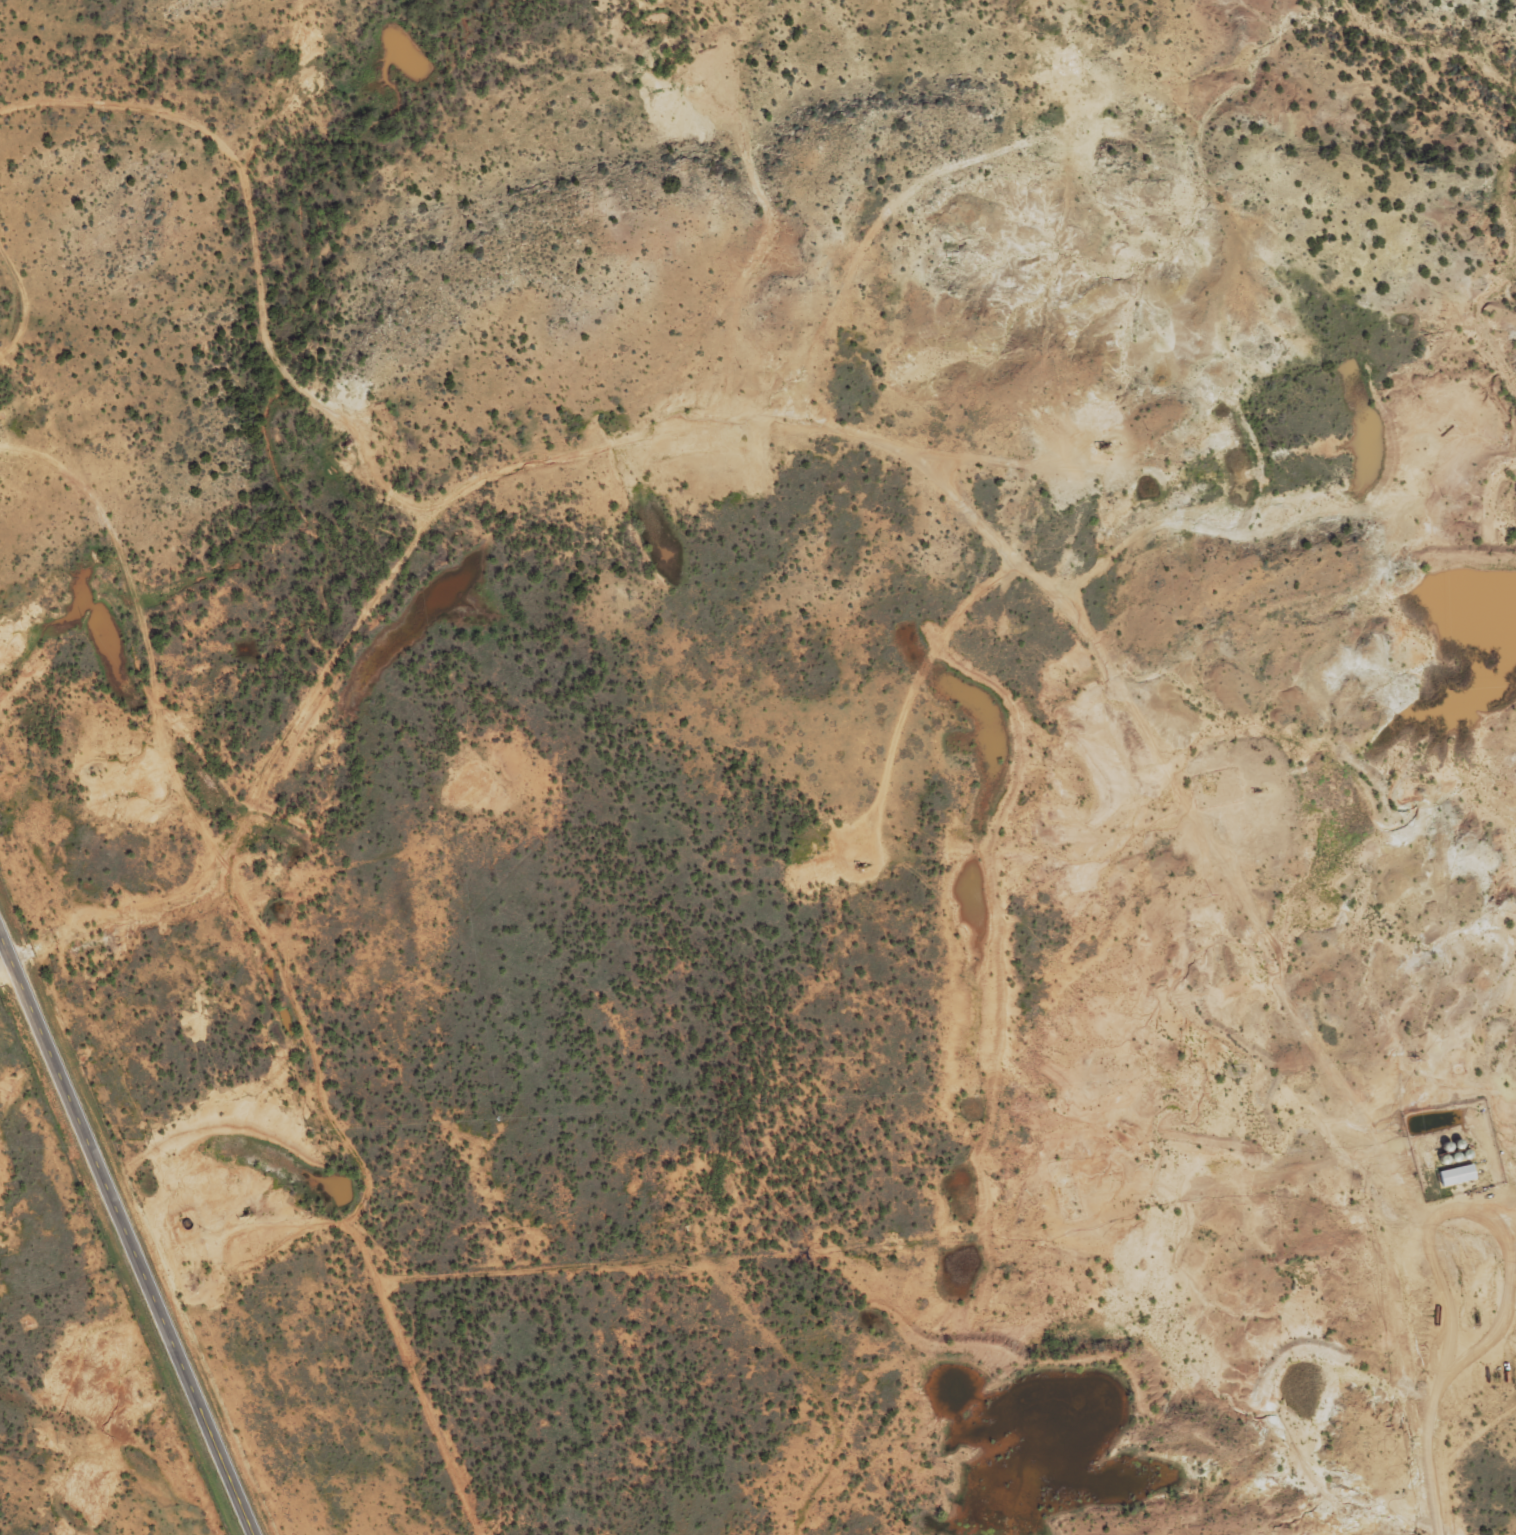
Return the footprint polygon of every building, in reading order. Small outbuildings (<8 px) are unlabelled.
[(1431,1170),(1435,1184),(1469,1175),(1466,1161),(1431,1170)]
